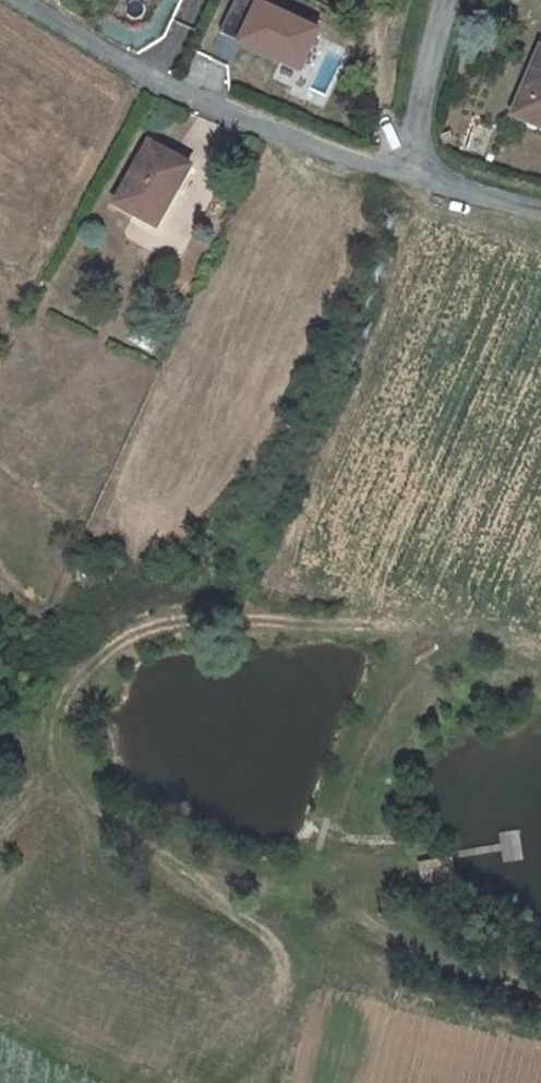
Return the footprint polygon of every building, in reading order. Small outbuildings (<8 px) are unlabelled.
[(252,0),(237,0),(222,32),(303,70),(321,33),(252,0)] [(516,116),(540,126),(540,55),(516,116)] [(193,166),(152,145),(118,206),(155,226),(175,189),(179,191),(193,166)]
